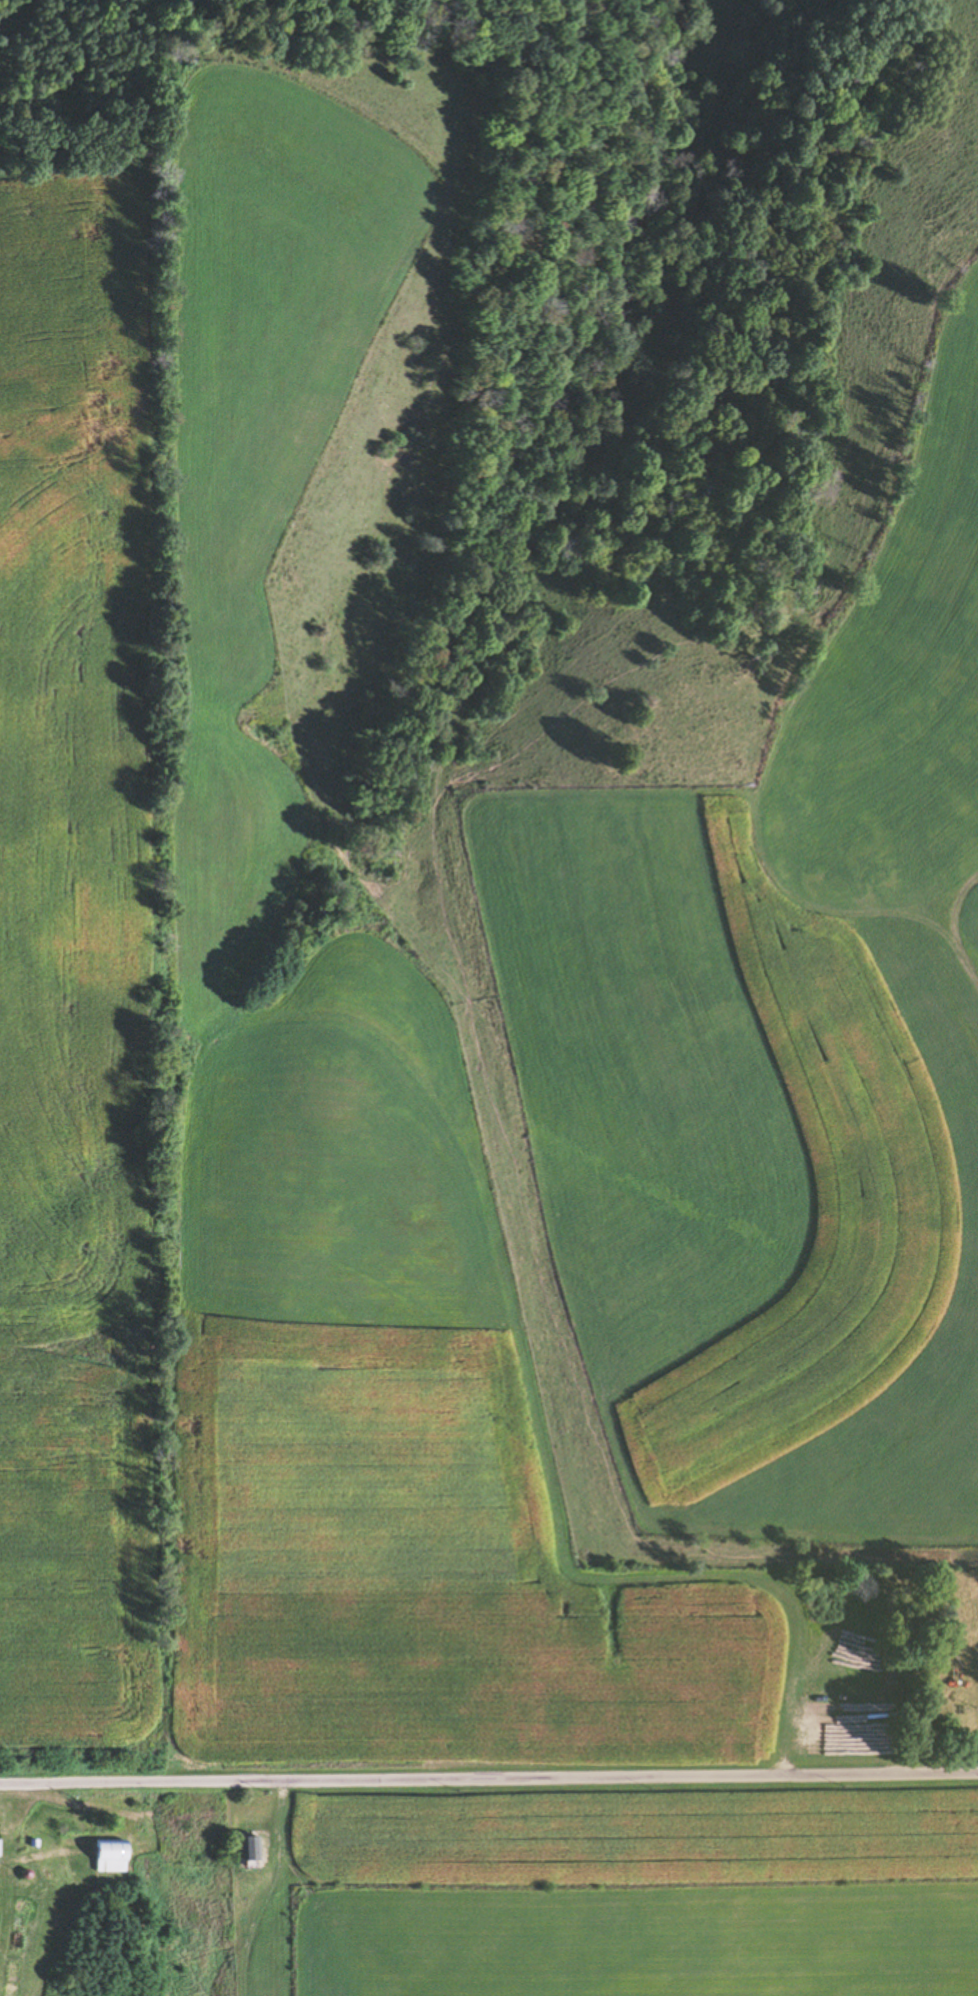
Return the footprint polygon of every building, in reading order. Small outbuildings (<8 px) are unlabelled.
[(239,1861),(256,1861),(256,1837),(239,1837),(239,1861)] [(123,1872),(123,1840),(93,1840),(93,1872),(123,1872)]
